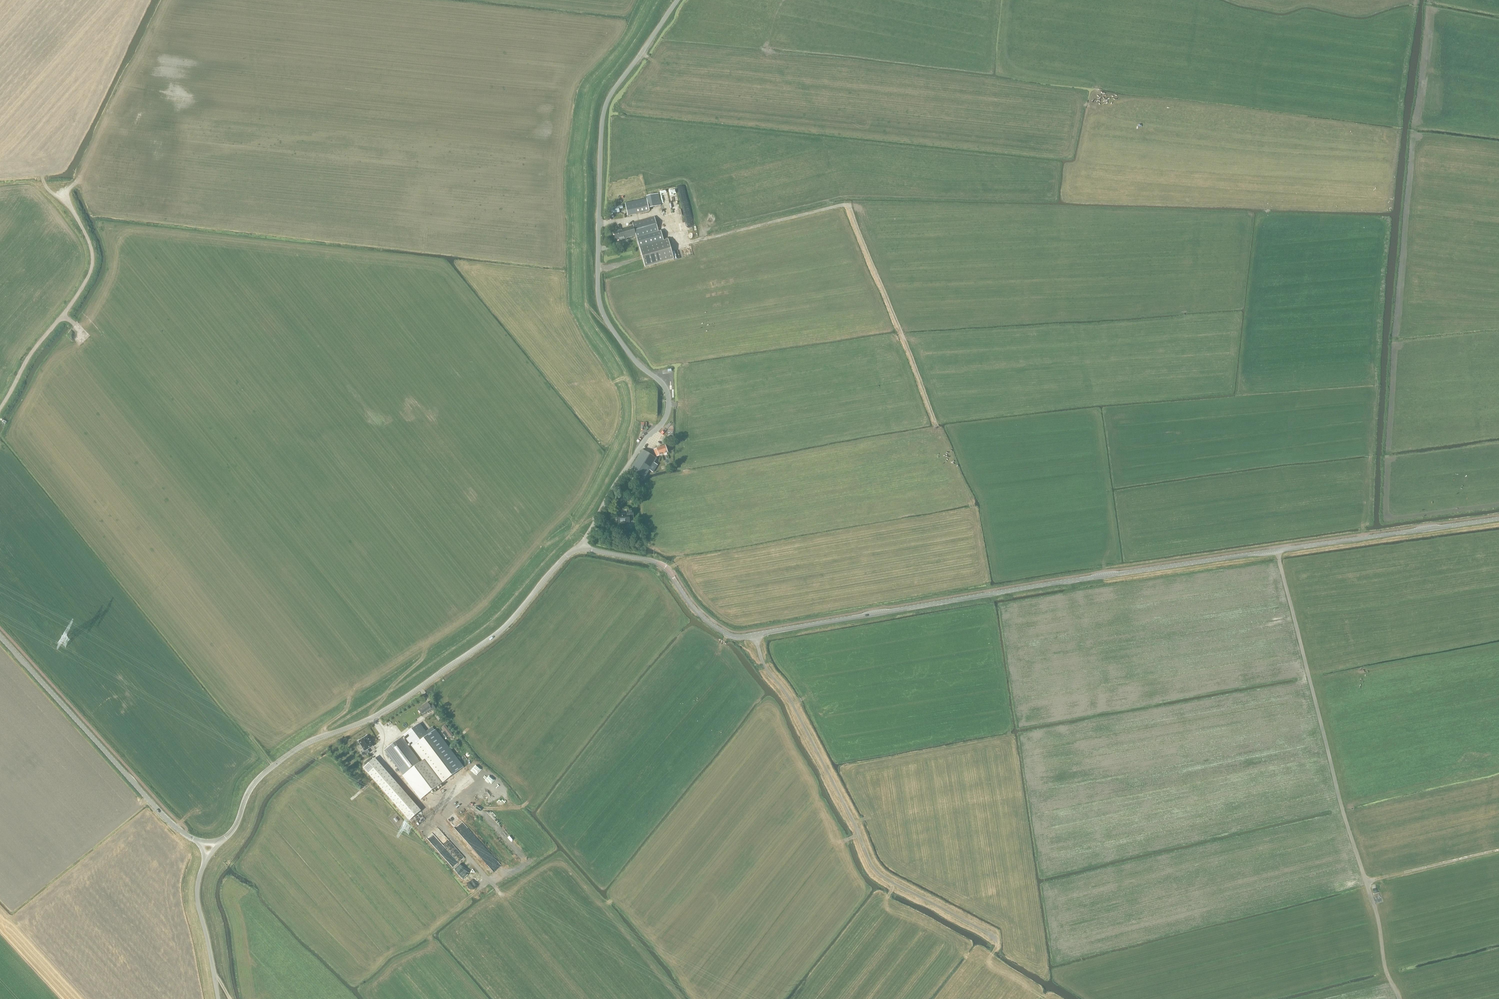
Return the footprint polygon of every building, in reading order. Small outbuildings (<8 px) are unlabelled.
[(625,203),(628,215),(649,211),(649,208),(661,205),(658,194),(647,196),(648,202),(647,202),(647,199),(625,203)] [(682,204),(685,222),(689,221),(690,222),(693,221),(690,202),(682,204)] [(622,205),(618,206),(608,208),(609,214),(619,212),(619,209),(623,208),(622,205)] [(632,223),(633,226),(619,230),(619,231),(613,232),(615,237),(616,241),(622,239),(636,235),(637,239),(659,232),(654,217),(632,223)] [(659,232),(637,239),(639,248),(663,241),(661,232),(659,232)] [(639,248),(645,267),(674,259),(668,240),(663,241),(639,248)] [(656,457),(659,456),(667,453),(665,445),(656,449),(654,450),(656,457)] [(630,468),(645,477),(656,459),(642,450),(630,468)] [(617,504),(622,507),(626,499),(622,496),(617,504)] [(618,514),(618,522),(629,522),(629,517),(633,517),(633,511),(627,511),(627,514),(618,514)] [(418,709),(423,716),(432,709),(433,711),(436,709),(432,703),(429,705),(428,703),(418,709)] [(423,760),(441,784),(463,767),(435,730),(428,735),(419,724),(404,735),(423,760)] [(449,736),(450,738),(454,735),(445,725),(442,727),(445,731),(443,732),(447,737),(449,736)] [(369,752),(367,749),(372,746),(372,747),(373,746),(372,746),(370,742),(369,740),(366,736),(359,741),(358,741),(359,741),(364,751),(361,753),(363,756),(369,752)] [(404,775),(420,763),(401,737),(385,750),(404,775)] [(363,768),(409,821),(421,811),(375,758),(363,768)] [(423,760),(420,763),(404,775),(403,775),(421,799),(441,784),(423,760)] [(468,885),(472,889),(477,884),(464,871),(460,874),(469,884),(468,885)]
